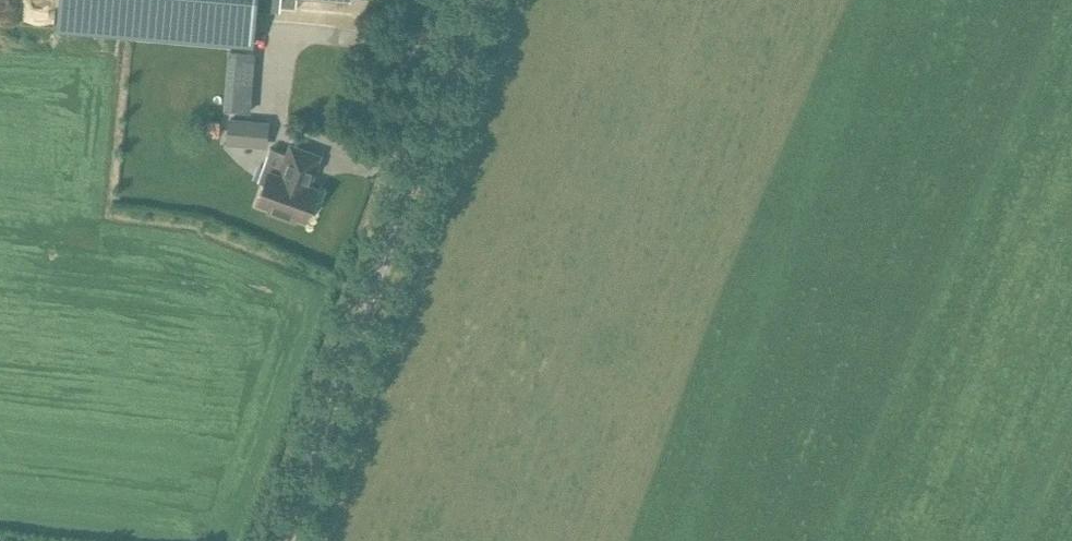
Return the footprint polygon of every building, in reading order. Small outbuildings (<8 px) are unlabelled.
[(58,27),(255,43),(258,9),(280,10),(280,0),(60,0),(58,27)] [(207,134),(219,135),(220,120),(208,119),(207,134)] [(244,120),(228,119),(227,141),(242,142),(244,120)] [(263,182),(256,202),(267,205),(266,210),(296,220),(298,215),(306,218),(317,186),(309,184),(320,154),(289,143),(286,153),(271,147),(259,180),(263,182)]
